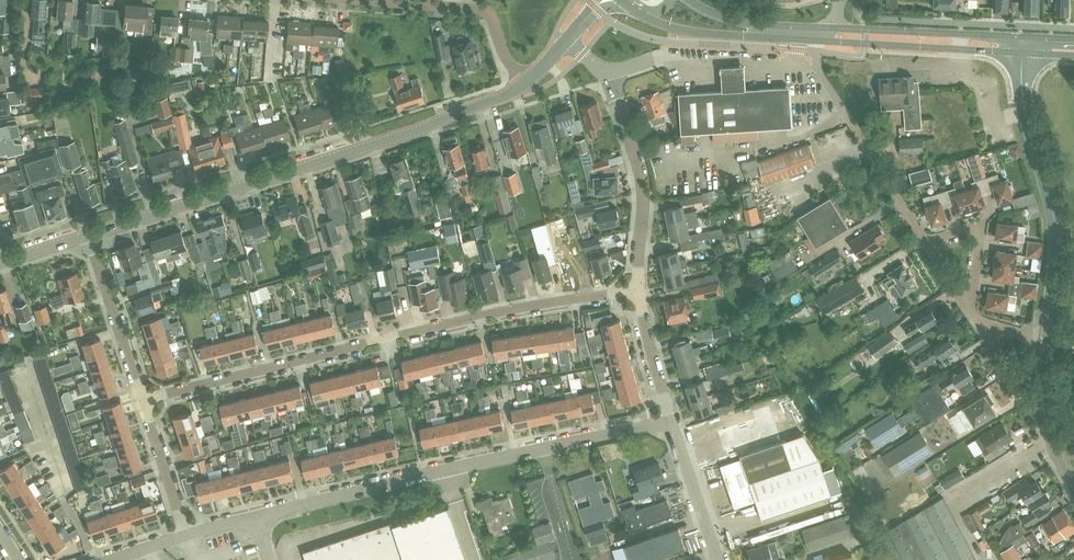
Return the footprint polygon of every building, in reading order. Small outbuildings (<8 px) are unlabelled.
[(10,32),(12,11),(6,11),(7,0),(0,0),(0,32),(10,32)] [(47,0),(31,0),(30,14),(34,15),(33,30),(34,30),(34,32),(33,32),(32,41),(44,42),(45,33),(38,32),(38,31),(45,31),(46,24),(43,23),(44,16),(46,16),(47,0)] [(73,0),(58,0),(57,16),(58,16),(58,18),(63,19),(63,30),(70,30),(71,18),(71,17),(72,17),(73,0)] [(933,6),(935,6),(935,7),(956,8),(956,0),(933,0),(933,6)] [(994,10),(1010,11),(1010,0),(995,0),(994,10)] [(1024,12),(1040,12),(1040,0),(1024,0),(1024,12)] [(1048,5),(1054,5),(1053,13),(1069,13),(1070,0),(1048,0),(1048,5)] [(84,1),(82,18),(79,18),(78,34),(93,35),(95,21),(107,22),(108,9),(100,9),(101,2),(84,1)] [(134,30),(136,5),(125,4),(125,14),(118,13),(116,28),(134,30)] [(152,34),(153,18),(146,17),(147,6),(136,5),(134,30),(144,31),(144,33),(152,34)] [(216,37),(229,38),(231,16),(218,15),(216,37)] [(176,36),(177,29),(178,17),(161,16),(160,28),(160,35),(176,36)] [(244,17),(231,16),(229,38),(242,39),(244,20),(244,17)] [(200,55),(213,53),(211,41),(212,31),(208,31),(209,20),(190,18),(189,30),(188,38),(199,39),(200,55)] [(253,52),(256,21),(244,20),(242,39),(249,39),(248,52),(253,52)] [(298,58),(299,50),(299,43),(301,21),(288,20),(286,42),(293,43),(293,49),(294,49),(293,57),(298,58)] [(268,22),(256,21),(253,52),(258,53),(259,40),(267,41),(268,22)] [(312,44),(314,25),(314,22),(301,21),(299,43),(309,44),(312,44)] [(351,30),(352,22),(344,22),(343,29),(351,30)] [(326,26),(314,25),(312,44),(319,45),(319,52),(324,53),(326,26)] [(329,53),(329,46),(337,46),(339,27),(326,26),(324,53),(329,53)] [(76,47),(77,33),(68,32),(67,46),(69,46),(68,53),(75,53),(76,47)] [(446,44),(443,32),(434,33),(440,60),(449,59),(448,57),(452,56),(450,44),(446,44)] [(14,36),(14,38),(15,44),(24,43),(24,35),(14,36)] [(102,56),(110,55),(114,55),(115,38),(97,36),(95,49),(103,50),(102,56)] [(475,53),(471,41),(454,46),(461,72),(478,67),(477,63),(480,62),(478,52),(475,53)] [(10,65),(17,64),(16,55),(9,56),(9,55),(2,56),(1,44),(0,44),(0,65),(10,64),(10,65)] [(179,65),(181,47),(171,46),(170,59),(170,64),(179,65)] [(189,61),(190,48),(181,47),(179,65),(188,66),(189,61)] [(356,66),(355,62),(352,62),(352,64),(353,64),(353,66),(351,67),(353,73),(350,73),(353,86),(351,87),(355,104),(363,103),(355,66),(356,66)] [(745,62),(723,63),(724,87),(747,86),(745,62)] [(10,65),(10,64),(0,65),(0,87),(6,87),(4,75),(11,74),(10,65)] [(89,80),(96,78),(94,71),(87,73),(89,80)] [(405,90),(404,86),(405,85),(401,74),(390,77),(394,89),(401,110),(426,102),(418,77),(412,79),(414,87),(405,90)] [(189,78),(169,83),(171,93),(191,88),(189,78)] [(926,80),(911,79),(910,87),(909,87),(907,86),(906,98),(907,98),(907,106),(914,106),(914,113),(925,114),(927,90),(925,89),(926,80)] [(903,80),(883,81),(883,88),(903,87),(903,80)] [(23,103),(45,101),(44,86),(22,88),(23,103)] [(682,134),(758,129),(793,127),(791,86),(680,93),(682,134)] [(9,112),(8,105),(21,103),(20,90),(7,91),(7,97),(0,98),(0,113),(9,112)] [(172,114),(168,100),(166,92),(158,94),(159,98),(153,100),(156,112),(157,112),(158,118),(172,114)] [(663,107),(663,104),(659,92),(641,97),(648,119),(666,113),(664,106),(663,107)] [(312,129),(304,104),(302,98),(297,100),(299,106),(301,113),(294,115),(299,133),(312,129)] [(330,103),(337,124),(349,120),(342,100),(334,102),(330,103)] [(596,102),(594,101),(590,103),(589,104),(583,106),(590,127),(589,127),(592,136),(599,134),(596,127),(599,126),(599,125),(605,123),(598,101),(596,102)] [(151,105),(142,102),(140,109),(148,112),(151,105)] [(324,125),(318,107),(311,109),(309,102),(304,104),(312,129),(324,125)] [(330,103),(318,107),(324,125),(325,128),(337,124),(330,103)] [(265,117),(274,114),(272,107),(263,109),(265,117)] [(558,136),(560,136),(568,133),(566,124),(577,120),(574,109),(558,114),(560,119),(553,121),(558,136)] [(673,123),(677,122),(680,121),(676,111),(670,114),(673,123)] [(175,127),(179,143),(180,149),(193,146),(185,112),(173,115),(175,127)] [(254,148),(246,122),(243,114),(243,113),(233,116),(236,126),(241,124),(243,131),(236,133),(241,152),(254,148)] [(175,127),(172,116),(149,123),(135,127),(137,135),(153,130),(154,133),(170,128),(171,131),(174,145),(179,143),(175,127)] [(21,135),(17,118),(3,121),(4,124),(0,125),(0,139),(21,135)] [(110,159),(102,161),(104,167),(107,166),(117,195),(135,189),(128,166),(139,162),(125,118),(113,123),(125,160),(112,165),(110,159)] [(272,122),(279,143),(291,139),(284,118),(272,122)] [(536,147),(542,145),(547,163),(558,160),(553,142),(547,118),(529,123),(536,147)] [(266,144),(260,126),(253,128),(251,121),(246,122),(254,148),(266,144)] [(62,136),(59,122),(42,126),(43,131),(51,130),(53,138),(62,136)] [(267,146),(279,143),(272,122),(260,126),(266,144),(267,146)] [(508,136),(504,137),(510,157),(528,152),(525,144),(520,127),(519,127),(516,126),(513,127),(513,129),(506,131),(508,136)] [(203,135),(211,135),(210,127),(202,128),(203,135)] [(224,148),(233,145),(229,132),(220,134),(224,148)] [(24,151),(22,143),(23,142),(21,135),(0,139),(0,153),(5,152),(6,156),(13,154),(13,153),(24,151)] [(211,166),(225,162),(217,136),(203,141),(204,144),(211,166)] [(900,154),(924,153),(923,137),(899,139),(900,154)] [(55,146),(59,146),(59,145),(58,138),(37,143),(37,146),(38,151),(39,151),(56,148),(55,146)] [(580,154),(589,151),(585,138),(576,141),(580,154)] [(59,145),(59,146),(59,147),(66,167),(66,169),(82,164),(74,140),(59,145)] [(818,165),(810,142),(758,161),(757,158),(742,164),(746,177),(762,171),(767,184),(818,165)] [(196,170),(211,166),(204,144),(189,148),(196,170)] [(464,168),(463,164),(466,163),(460,144),(446,149),(452,167),(456,166),(457,170),(456,171),(459,178),(455,180),(454,178),(446,180),(449,190),(457,187),(458,186),(461,185),(465,195),(467,194),(469,198),(477,195),(475,192),(474,192),(471,181),(469,176),(470,176),(467,167),(464,168)] [(493,169),(491,164),(492,164),(486,146),(472,151),(478,168),(485,166),(486,171),(493,169)] [(63,168),(66,167),(59,147),(57,148),(63,168)] [(37,186),(48,221),(49,221),(48,220),(49,220),(57,218),(57,219),(65,216),(65,215),(67,214),(61,194),(65,193),(62,182),(61,182),(60,177),(64,176),(56,148),(39,151),(39,152),(22,157),(25,167),(23,168),(28,185),(29,188),(31,188),(37,186)] [(154,180),(172,174),(169,165),(178,163),(174,150),(147,158),(154,180)] [(956,159),(954,151),(934,157),(937,165),(956,159)] [(584,155),(581,156),(588,178),(597,177),(597,190),(598,192),(620,191),(619,175),(612,176),(611,167),(597,171),(595,163),(594,159),(592,153),(584,155)] [(404,158),(402,157),(398,159),(397,160),(396,161),(396,162),(391,163),(397,181),(400,179),(412,217),(422,214),(410,176),(411,176),(405,158),(404,158)] [(609,159),(595,163),(597,171),(611,167),(609,159)] [(951,169),(958,167),(956,160),(949,162),(951,169)] [(544,184),(539,165),(532,167),(537,188),(543,186),(545,194),(554,192),(552,182),(544,184)] [(912,185),(933,180),(929,167),(909,172),(912,185)] [(28,185),(23,168),(21,169),(0,175),(0,193),(8,191),(28,185)] [(94,182),(91,183),(86,168),(73,172),(84,206),(100,201),(94,182)] [(504,177),(509,194),(521,190),(516,173),(504,177)] [(984,178),(988,192),(995,190),(999,203),(1013,199),(1012,194),(1014,193),(1011,184),(1009,185),(1007,180),(1001,182),(998,173),(984,178)] [(372,204),(368,192),(362,174),(347,179),(353,197),(356,206),(360,204),(361,208),(372,204)] [(501,213),(512,209),(506,190),(502,174),(490,178),(495,193),(501,213)] [(982,194),(988,192),(984,178),(972,182),(974,188),(966,190),(973,212),(975,211),(982,208),(981,206),(985,205),(982,194)] [(973,212),(966,190),(963,179),(954,182),(956,187),(945,191),(949,204),(956,202),(959,213),(964,212),(964,214),(972,212),(973,212)] [(331,218),(321,222),(328,245),(341,241),(336,225),(348,221),(345,213),(341,201),(342,201),(336,183),(321,188),(327,206),(330,205),(334,215),(332,216),(332,218),(331,218)] [(741,192),(750,189),(748,183),(739,187),(741,192)] [(46,222),(48,221),(37,186),(31,188),(29,188),(28,185),(8,191),(20,229),(39,223),(39,225),(46,223),(46,222)] [(943,206),(949,204),(945,191),(930,195),(933,204),(927,206),(928,211),(926,212),(929,221),(931,220),(933,225),(947,220),(943,206)] [(708,199),(707,193),(703,194),(702,194),(674,200),(676,207),(667,209),(670,224),(700,217),(698,210),(686,213),(684,205),(704,201),(704,200),(708,199)] [(437,197),(435,197),(441,219),(453,215),(447,194),(442,195),(437,197)] [(585,205),(584,200),(582,195),(572,198),(573,203),(575,208),(585,205)] [(816,246),(849,226),(831,196),(798,216),(816,246)] [(282,206),(274,208),(278,220),(285,218),(299,214),(300,218),(298,219),(303,235),(314,231),(310,217),(306,205),(301,207),(298,197),(289,200),(290,202),(281,205),(282,206)] [(585,205),(575,208),(574,208),(581,232),(587,230),(583,218),(597,214),(594,203),(585,205)] [(603,226),(621,222),(618,208),(599,213),(603,226)] [(376,210),(360,215),(362,222),(378,218),(376,210)] [(251,212),(242,215),(248,234),(253,233),(255,238),(268,234),(262,213),(253,216),(251,212)] [(358,213),(348,216),(352,228),(354,236),(360,234),(358,227),(362,225),(358,213)] [(508,230),(519,227),(515,213),(504,216),(508,230)] [(223,214),(211,218),(221,250),(231,247),(225,230),(228,229),(223,214)] [(691,234),(689,227),(701,224),(700,217),(670,224),(673,238),(680,237),(681,243),(698,240),(712,237),(712,236),(720,234),(719,228),(691,234)] [(204,241),(198,243),(203,261),(212,258),(212,260),(223,256),(221,250),(211,218),(198,222),(203,237),(204,241)] [(1038,219),(1041,231),(1048,230),(1045,218),(1038,219)] [(1013,225),(1013,222),(1004,221),(1004,223),(999,223),(997,237),(1025,241),(1026,233),(1017,232),(1018,225),(1013,225)] [(473,227),(472,228),(472,229),(475,239),(477,238),(486,235),(483,224),(473,227)] [(861,259),(881,246),(878,242),(886,237),(878,224),(851,241),(861,259)] [(752,236),(766,233),(765,225),(751,228),(752,236)] [(182,230),(168,235),(176,259),(181,257),(179,250),(187,248),(182,230)] [(159,235),(151,237),(152,240),(158,257),(166,255),(168,261),(176,259),(168,235),(160,237),(159,235)] [(486,235),(477,238),(478,243),(484,261),(484,262),(495,259),(495,258),(489,240),(488,235),(486,235)] [(585,250),(602,246),(599,237),(583,242),(585,250)] [(1043,251),(1044,242),(1028,239),(1027,248),(1043,251)] [(699,247),(698,240),(681,243),(682,251),(699,247)] [(135,243),(120,248),(126,269),(138,265),(143,279),(137,281),(126,284),(128,292),(139,289),(150,285),(150,286),(155,284),(147,262),(143,263),(141,256),(139,256),(135,243)] [(197,244),(190,247),(196,263),(197,263),(199,269),(205,267),(203,260),(202,261),(197,244)] [(438,245),(409,251),(412,267),(427,264),(435,263),(441,262),(438,245)] [(1042,259),(1043,251),(1027,248),(1026,256),(1042,259)] [(560,259),(572,256),(570,249),(558,252),(560,259)] [(612,259),(625,255),(623,249),(611,252),(612,255),(609,256),(609,254),(601,256),(600,249),(592,251),(594,258),(593,258),(598,275),(613,270),(611,262),(613,261),(612,259)] [(814,278),(826,271),(825,270),(844,258),(838,249),(805,270),(809,276),(812,274),(814,278)] [(257,250),(248,253),(253,269),(262,266),(257,250)] [(541,280),(554,276),(546,250),(541,252),(542,257),(535,259),(541,280)] [(665,269),(688,264),(687,258),(681,259),(679,250),(662,255),(665,269)] [(1022,260),(1023,255),(998,251),(997,256),(995,255),(993,263),(993,264),(1015,267),(1016,260),(1022,260)] [(380,252),(375,258),(386,265),(390,259),(380,252)] [(326,265),(327,264),(325,255),(324,254),(301,261),(304,271),(308,270),(315,268),(326,265)] [(786,261),(782,254),(768,262),(778,280),(798,268),(792,258),(786,261)] [(248,257),(239,260),(245,279),(254,276),(248,257)] [(154,258),(147,261),(155,281),(156,284),(163,282),(162,279),(154,258)] [(510,289),(525,285),(522,273),(531,271),(527,258),(516,262),(518,269),(505,273),(510,289)] [(1040,260),(1037,278),(1043,279),(1046,261),(1040,260)] [(688,264),(665,269),(669,285),(686,280),(684,272),(688,271),(687,265),(688,265),(688,264)] [(909,272),(904,264),(889,273),(890,276),(883,280),(888,289),(896,284),(903,296),(918,286),(913,278),(914,278),(910,271),(909,272)] [(1014,275),(1015,267),(993,264),(993,266),(992,273),(994,274),(994,278),(1019,282),(1020,276),(1014,275)] [(335,267),(327,269),(331,286),(340,284),(339,282),(347,280),(344,272),(337,274),(335,267)] [(392,293),(391,289),(398,287),(394,267),(383,269),(378,270),(381,286),(384,300),(378,301),(383,319),(397,316),(395,306),(401,304),(399,292),(392,293)] [(315,268),(308,270),(311,277),(317,276),(315,268)] [(487,271),(474,274),(479,291),(482,290),(484,297),(498,293),(492,271),(491,269),(487,271)] [(454,271),(439,274),(444,298),(452,297),(453,303),(468,300),(464,278),(456,280),(454,271)] [(62,294),(49,298),(52,307),(55,306),(60,304),(65,302),(84,296),(76,273),(57,279),(62,294)] [(439,306),(436,295),(441,294),(439,286),(435,288),(435,289),(428,290),(424,274),(410,277),(414,297),(421,296),(424,309),(439,306)] [(716,281),(714,275),(706,277),(706,276),(689,279),(690,286),(707,283),(716,281)] [(180,276),(160,283),(162,291),(171,288),(180,285),(180,276)] [(826,312),(843,302),(864,290),(856,277),(818,299),(826,312)] [(364,279),(357,281),(357,282),(358,287),(360,294),(367,292),(364,279)] [(1038,291),(1039,282),(1023,280),(1021,289),(1038,291)] [(692,300),(722,293),(720,281),(690,288),(692,300)] [(223,284),(214,286),(215,290),(217,297),(226,295),(223,284)] [(0,290),(0,316),(2,321),(11,318),(7,308),(12,306),(6,288),(0,290)] [(205,290),(203,293),(204,296),(207,298),(211,297),(212,294),(211,291),(208,289),(205,290)] [(259,289),(252,291),(255,304),(261,303),(263,302),(262,301),(260,291),(259,289)] [(1037,299),(1038,291),(1021,289),(1020,297),(1037,299)] [(152,293),(135,299),(140,314),(157,308),(155,301),(164,298),(161,291),(153,294),(152,293)] [(1017,303),(1018,295),(989,291),(987,306),(992,307),(992,309),(1001,311),(1002,308),(1007,309),(1008,302),(1017,303)] [(326,314),(319,316),(323,335),(337,331),(332,313),(330,307),(330,306),(328,297),(323,298),(325,308),(326,314)] [(671,322),(691,318),(686,297),(666,301),(671,322)] [(345,301),(336,304),(341,323),(349,321),(350,327),(367,323),(364,308),(361,298),(354,300),(357,309),(348,311),(345,301)] [(900,318),(888,298),(865,313),(871,322),(878,317),(884,327),(900,318)] [(27,303),(15,307),(20,321),(19,322),(22,332),(35,328),(32,318),(27,303)] [(302,304),(304,313),(303,314),(304,320),(306,319),(310,338),(323,335),(319,316),(310,318),(309,312),(309,311),(306,303),(302,304)] [(46,306),(34,310),(39,324),(51,320),(46,306)] [(938,313),(935,308),(932,309),(931,308),(916,317),(917,320),(905,327),(910,334),(922,327),(924,330),(939,320),(935,315),(938,313)] [(274,328),(266,330),(270,348),(284,345),(279,326),(278,321),(277,319),(275,310),(274,310),(270,312),(274,328)] [(587,329),(589,337),(588,337),(590,342),(625,333),(621,319),(614,321),(612,313),(594,318),(595,324),(603,322),(603,324),(606,332),(597,334),(596,335),(594,328),(587,329)] [(162,317),(144,322),(149,336),(166,330),(162,317)] [(242,318),(232,321),(234,331),(244,328),(242,318)] [(297,341),(310,338),(306,319),(304,320),(292,323),(297,341)] [(292,323),(279,326),(284,345),(297,341),(292,323)] [(75,326),(66,329),(68,339),(78,336),(84,334),(81,324),(75,326)] [(182,325),(172,328),(174,333),(183,330),(182,325)] [(575,326),(561,328),(567,363),(568,370),(572,369),(569,351),(568,346),(577,345),(578,344),(575,326)] [(567,370),(568,370),(561,328),(548,330),(551,349),(558,347),(561,364),(566,363),(567,370)] [(676,331),(678,339),(691,337),(690,329),(676,331)] [(697,340),(714,336),(713,329),(696,333),(697,340)] [(876,358),(900,342),(891,329),(867,346),(876,358)] [(166,330),(149,336),(153,349),(171,343),(166,330)] [(537,351),(551,349),(548,330),(534,332),(537,351)] [(255,332),(241,335),(246,354),(260,351),(255,332)] [(534,332),(521,334),(524,353),(537,351),(534,332)] [(625,333),(590,342),(591,347),(601,344),(608,342),(611,351),(628,346),(625,333)] [(521,334),(508,336),(510,355),(515,354),(524,353),(521,334)] [(241,335),(228,339),(233,357),(246,354),(241,335)] [(508,336),(494,338),(497,357),(509,355),(510,362),(505,362),(507,372),(505,372),(506,378),(506,381),(513,380),(511,371),(513,371),(511,361),(510,355),(508,336)] [(950,358),(961,351),(956,342),(952,342),(948,336),(934,345),(913,358),(920,369),(940,356),(942,358),(948,355),(950,358)] [(100,337),(82,343),(87,356),(104,351),(100,337)] [(220,341),(215,342),(220,361),(233,357),(228,339),(220,341)] [(679,359),(696,354),(691,339),(674,344),(679,359)] [(483,340),(469,344),(474,362),(487,359),(483,340)] [(214,342),(201,346),(206,364),(220,361),(215,342),(214,342)] [(171,343),(153,349),(157,362),(175,356),(171,343)] [(187,343),(179,346),(180,349),(179,349),(182,359),(185,358),(192,356),(188,346),(187,343)] [(469,344),(456,347),(461,365),(468,363),(469,370),(475,368),(474,362),(469,344)] [(614,364),(632,359),(628,346),(611,351),(614,364)] [(456,347),(443,350),(451,384),(450,384),(452,393),(458,391),(456,383),(453,374),(461,372),(460,365),(461,365),(456,347)] [(443,350),(430,353),(434,372),(440,370),(442,377),(443,377),(446,386),(450,384),(451,384),(443,350)] [(104,351),(87,356),(91,369),(109,364),(104,351)] [(430,353),(417,356),(421,375),(434,372),(430,353)] [(684,374),(700,369),(696,354),(679,359),(684,374)] [(175,356),(157,362),(161,375),(179,369),(175,356)] [(417,356),(403,360),(408,378),(421,375),(417,356)] [(39,359),(35,361),(37,366),(48,363),(46,357),(39,359)] [(80,359),(71,362),(72,367),(82,364),(80,359)] [(618,377),(635,372),(632,359),(614,364),(618,377)] [(516,361),(511,361),(513,371),(514,379),(521,378),(519,370),(517,370),(516,361)] [(706,373),(722,368),(720,362),(704,367),(706,373)] [(734,372),(745,368),(743,362),(732,365),(722,368),(706,373),(708,380),(734,372)] [(48,363),(37,366),(39,372),(50,368),(48,363)] [(378,365),(365,368),(369,387),(383,383),(382,378),(392,375),(389,363),(379,366),(378,365)] [(109,364),(91,369),(95,382),(113,377),(109,364)] [(975,386),(971,380),(975,377),(966,364),(951,374),(952,374),(941,381),(940,381),(936,383),(942,393),(946,390),(947,391),(958,384),(964,393),(975,386)] [(50,368),(39,372),(40,378),(51,374),(50,368)] [(365,368),(352,372),(356,390),(369,387),(365,368)] [(475,368),(469,370),(472,379),(478,378),(476,373),(475,368)] [(0,373),(0,381),(0,382),(2,385),(13,381),(8,369),(0,373)] [(352,372),(338,375),(343,393),(356,390),(352,372)] [(583,412),(576,378),(575,378),(573,372),(568,373),(573,395),(566,397),(570,415),(583,412)] [(635,372),(618,377),(621,390),(638,385),(635,372)] [(915,391),(931,382),(925,372),(909,381),(915,391)] [(51,374),(40,378),(42,383),(53,380),(51,374)] [(330,397),(343,393),(338,375),(325,378),(330,397)] [(113,377),(95,382),(97,387),(99,396),(102,395),(111,392),(117,390),(113,377)] [(313,388),(308,389),(312,403),(316,402),(317,407),(326,405),(328,414),(333,412),(334,412),(331,403),(329,397),(330,397),(325,378),(312,382),(313,388)] [(53,380),(42,383),(44,389),(55,385),(53,380)] [(692,400),(709,395),(704,380),(687,386),(692,400)] [(13,381),(2,385),(2,386),(2,387),(4,391),(15,387),(13,381)] [(423,381),(417,382),(419,392),(420,396),(424,395),(424,391),(425,391),(423,381)] [(570,415),(566,397),(559,398),(557,392),(556,392),(554,383),(549,384),(551,394),(550,394),(552,400),(553,400),(557,418),(570,415)] [(941,393),(942,393),(936,383),(910,399),(915,408),(897,419),(893,411),(866,428),(878,448),(905,431),(903,427),(920,416),(925,423),(950,408),(941,393)] [(90,389),(88,384),(79,387),(81,393),(90,390),(90,389)] [(300,384),(287,387),(292,406),(291,406),(293,412),(294,412),(296,422),(300,421),(298,411),(297,405),(305,402),(303,393),(301,384),(300,384)] [(546,395),(550,394),(551,394),(549,384),(543,385),(546,395)] [(55,385),(44,389),(46,395),(57,391),(55,385)] [(621,390),(613,392),(614,397),(622,395),(625,403),(642,399),(638,385),(621,390)] [(15,387),(4,391),(6,397),(17,392),(15,387)] [(287,387),(274,391),(279,409),(291,406),(292,406),(287,387)] [(527,389),(523,390),(526,406),(530,423),(543,421),(539,403),(531,405),(529,398),(527,389)] [(57,391),(46,395),(48,400),(59,397),(57,391)] [(63,392),(61,396),(62,400),(71,397),(68,391),(63,392)] [(274,391),(261,394),(265,412),(279,409),(274,391)] [(584,393),(579,394),(583,412),(597,409),(596,402),(593,391),(584,393)] [(17,392),(6,397),(8,402),(20,398),(17,392)] [(994,402),(989,393),(986,395),(985,394),(958,411),(969,428),(996,412),(991,404),(994,402)] [(261,394),(248,397),(252,416),(265,412),(261,394)] [(697,415),(714,410),(709,395),(692,400),(697,415)] [(358,396),(352,397),(354,407),(360,406),(358,396)] [(59,397),(48,400),(50,406),(61,402),(59,397)] [(248,397),(234,401),(239,419),(244,418),(252,416),(248,397)] [(20,398),(8,402),(11,408),(22,404),(20,398)] [(96,409),(87,412),(88,417),(98,414),(105,412),(107,419),(125,413),(120,400),(103,406),(103,407),(96,409)] [(552,400),(539,403),(543,421),(557,418),(553,400),(552,400)] [(181,415),(174,417),(179,430),(197,424),(203,422),(201,418),(195,420),(193,412),(195,412),(192,401),(177,405),(181,415)] [(234,401),(221,404),(221,406),(225,422),(234,420),(235,427),(236,429),(238,437),(233,438),(235,445),(245,443),(243,434),(241,425),(239,419),(234,401)] [(61,402),(50,406),(52,412),(63,408),(61,402)] [(457,402),(452,403),(454,413),(460,412),(457,402)] [(719,414),(736,409),(733,402),(717,407),(719,414)] [(22,404),(11,408),(13,414),(24,409),(22,404)] [(740,453),(781,439),(770,405),(753,411),(755,418),(718,431),(725,451),(727,450),(730,459),(740,455),(740,453)] [(520,407),(512,409),(516,427),(530,423),(526,406),(520,407)] [(63,408),(52,412),(53,417),(64,414),(63,408)] [(431,408),(425,409),(427,419),(433,418),(431,408)] [(492,411),(487,412),(492,430),(505,427),(501,408),(492,411)] [(24,409),(13,414),(15,420),(26,415),(24,409)] [(293,412),(288,414),(290,423),(296,422),(294,412),(293,412)] [(480,413),(474,415),(479,433),(492,430),(487,412),(480,413)] [(125,413),(107,419),(111,433),(129,427),(125,413)] [(64,414),(53,417),(55,423),(66,419),(64,414)] [(26,415),(15,420),(17,423),(18,426),(29,421),(26,415)] [(465,417),(461,418),(465,436),(479,433),(474,415),(465,417)] [(455,419),(448,421),(452,439),(465,436),(461,418),(455,419)] [(66,419),(55,423),(57,429),(68,425),(66,419)] [(212,419),(203,422),(204,428),(214,425),(212,419)] [(267,419),(261,420),(264,430),(269,428),(268,424),(267,419)] [(29,421),(18,426),(20,430),(20,431),(31,427),(29,421)] [(439,423),(435,424),(439,442),(452,439),(448,421),(447,421),(439,423)] [(16,432),(14,427),(6,430),(3,422),(0,423),(0,438),(16,432)] [(990,458),(1006,448),(1003,443),(1012,437),(1002,422),(977,438),(990,458)] [(197,424),(179,430),(183,443),(201,437),(197,424)] [(429,425),(421,427),(425,446),(439,442),(435,424),(429,425)] [(68,425),(57,429),(59,434),(70,431),(68,425)] [(365,426),(359,427),(362,437),(368,435),(365,426)] [(31,427),(20,431),(22,437),(33,433),(31,427)] [(105,435),(95,438),(97,443),(113,438),(115,445),(133,440),(129,427),(111,433),(105,435)] [(70,431),(59,434),(61,440),(72,436),(70,431)] [(896,476),(934,452),(921,431),(883,454),(896,476)] [(0,438),(0,453),(5,451),(2,443),(17,436),(16,432),(0,438)] [(340,442),(338,432),(333,434),(337,450),(329,452),(333,470),(347,467),(342,448),(340,442)] [(33,433),(22,437),(25,443),(36,439),(33,433)] [(740,453),(740,455),(741,459),(722,465),(736,507),(757,500),(763,519),(832,495),(819,458),(804,433),(782,441),(781,439),(740,453)] [(396,435),(382,438),(387,457),(400,453),(396,435)] [(72,436),(61,440),(63,446),(74,442),(72,436)] [(201,437),(183,443),(187,456),(196,453),(197,458),(213,453),(210,443),(203,445),(201,437)] [(382,438),(369,442),(374,460),(387,457),(382,438)] [(133,440),(115,445),(118,454),(120,458),(137,453),(133,440)] [(852,444),(856,452),(861,448),(857,441),(852,444)] [(74,442),(63,446),(65,451),(76,448),(74,442)] [(369,442),(356,445),(361,463),(374,460),(369,442)] [(356,445),(342,448),(347,467),(361,463),(356,445)] [(76,448),(65,451),(66,457),(77,453),(76,448)] [(1018,451),(1006,456),(1009,462),(1020,457),(1018,451)] [(329,452),(316,455),(320,473),(333,470),(329,452)] [(77,453),(66,457),(68,463),(79,459),(77,453)] [(137,453),(120,458),(121,464),(124,472),(127,471),(129,470),(138,467),(139,467),(142,466),(137,453)] [(307,477),(320,473),(316,455),(315,455),(302,458),(307,477)] [(79,459),(68,463),(70,468),(81,465),(79,459)] [(290,459),(276,463),(281,481),(295,477),(290,459)] [(31,460),(23,465),(26,470),(34,464),(31,460)] [(104,464),(98,466),(99,471),(105,469),(115,466),(113,460),(104,463),(104,464)] [(0,470),(0,477),(5,484),(21,473),(18,469),(13,461),(0,470)] [(636,498),(653,493),(650,485),(666,480),(660,462),(635,471),(640,485),(633,488),(636,498)] [(276,463),(263,466),(268,484),(281,481),(276,463)] [(34,464),(26,470),(29,474),(37,469),(34,464)] [(81,465),(70,468),(72,474),(83,470),(81,465)] [(920,476),(929,471),(926,465),(917,471),(920,476)] [(263,466),(250,469),(255,487),(268,484),(263,466)] [(935,468),(924,475),(927,481),(938,473),(935,468)] [(242,471),(237,473),(241,491),(255,487),(250,469),(242,471)] [(83,470),(72,474),(74,480),(85,476),(83,470)] [(12,495),(28,484),(21,473),(5,484),(12,495)] [(109,473),(95,477),(98,486),(111,482),(109,473)] [(237,473),(224,476),(228,494),(241,491),(237,473)] [(597,481),(594,473),(570,481),(576,498),(589,494),(592,504),(579,509),(588,537),(594,535),(595,537),(601,535),(600,533),(607,530),(603,520),(616,515),(611,501),(604,503),(603,500),(599,502),(596,492),(607,488),(604,479),(597,481)] [(951,473),(939,480),(940,482),(944,488),(945,489),(956,482),(951,473)] [(144,474),(130,479),(130,480),(133,489),(141,486),(147,484),(144,474)] [(85,476),(74,480),(76,485),(87,482),(85,476)] [(224,476),(210,479),(215,497),(228,494),(224,476)] [(188,483),(185,484),(185,485),(187,496),(188,495),(199,493),(201,501),(215,497),(210,479),(205,480),(197,482),(197,481),(188,483)] [(28,484),(12,495),(19,506),(35,496),(41,492),(38,488),(33,481),(28,484)] [(1028,502),(1030,501),(1044,492),(1037,481),(1025,488),(1021,483),(1011,489),(1004,493),(1009,501),(1016,497),(1022,493),(1028,502)] [(87,482),(76,485),(77,491),(78,491),(87,488),(89,487),(87,482)] [(129,482),(115,486),(117,491),(130,488),(129,482)] [(46,483),(38,488),(41,492),(49,487),(46,483)] [(145,500),(139,502),(145,520),(158,516),(152,498),(147,484),(141,486),(145,500)] [(49,487),(41,492),(44,497),(52,491),(49,487)] [(891,492),(889,488),(879,494),(882,498),(891,492)] [(126,490),(121,491),(124,501),(126,507),(132,525),(145,520),(139,502),(131,505),(129,499),(126,490)] [(121,491),(116,493),(119,503),(124,501),(121,491)] [(1044,492),(1030,501),(1036,511),(1022,519),(1027,527),(1044,516),(1041,510),(1053,502),(1046,491),(1044,492)] [(35,496),(19,506),(27,518),(43,507),(38,500),(44,497),(41,492),(35,496)] [(53,493),(47,498),(50,502),(57,498),(53,493)] [(516,520),(509,497),(494,502),(493,497),(477,502),(479,510),(484,508),(493,536),(505,532),(502,525),(516,520)] [(100,498),(95,500),(98,510),(103,508),(100,498)] [(944,498),(888,529),(905,559),(978,559),(944,498)] [(673,516),(667,499),(636,510),(635,505),(623,509),(631,532),(648,526),(647,525),(673,516)] [(981,513),(992,507),(989,502),(978,508),(981,513)] [(61,505),(53,511),(55,515),(64,510),(61,505)] [(464,553),(450,505),(393,524),(393,522),(304,552),(307,559),(466,559),(464,553)] [(43,507),(27,518),(34,529),(50,518),(43,507)] [(126,507),(113,511),(119,529),(132,525),(126,507)] [(1073,532),(1073,523),(1065,509),(1053,516),(1054,517),(1043,524),(1055,542),(1065,535),(1066,537),(1073,532)] [(64,510),(55,515),(59,520),(67,514),(64,510)] [(980,530),(985,527),(976,510),(971,513),(980,530)] [(105,514),(100,516),(106,533),(119,529),(113,511),(105,514)] [(972,532),(978,529),(969,513),(963,516),(972,532)] [(848,523),(845,515),(803,530),(810,550),(852,536),(857,534),(853,521),(848,523)] [(100,516),(87,520),(93,538),(106,533),(100,516)] [(50,518),(34,529),(42,540),(58,530),(50,518)] [(1026,531),(1020,521),(1013,525),(1012,524),(1009,526),(1006,530),(1003,534),(1001,539),(1001,542),(1003,546),(1026,531)] [(555,557),(550,541),(556,539),(550,522),(533,528),(539,544),(500,557),(501,559),(546,559),(555,557)] [(686,548),(679,527),(625,546),(630,559),(651,559),(686,548)] [(76,528),(68,534),(71,538),(79,533),(76,528)] [(984,532),(987,538),(991,536),(992,532),(990,529),(984,532)] [(58,530),(42,540),(49,552),(65,541),(58,530)] [(1033,548),(1040,543),(1033,532),(1026,537),(1033,548)] [(773,558),(781,556),(776,540),(747,550),(751,559),(774,559),(773,558)] [(999,553),(1003,559),(1021,559),(1012,545),(999,553)]
